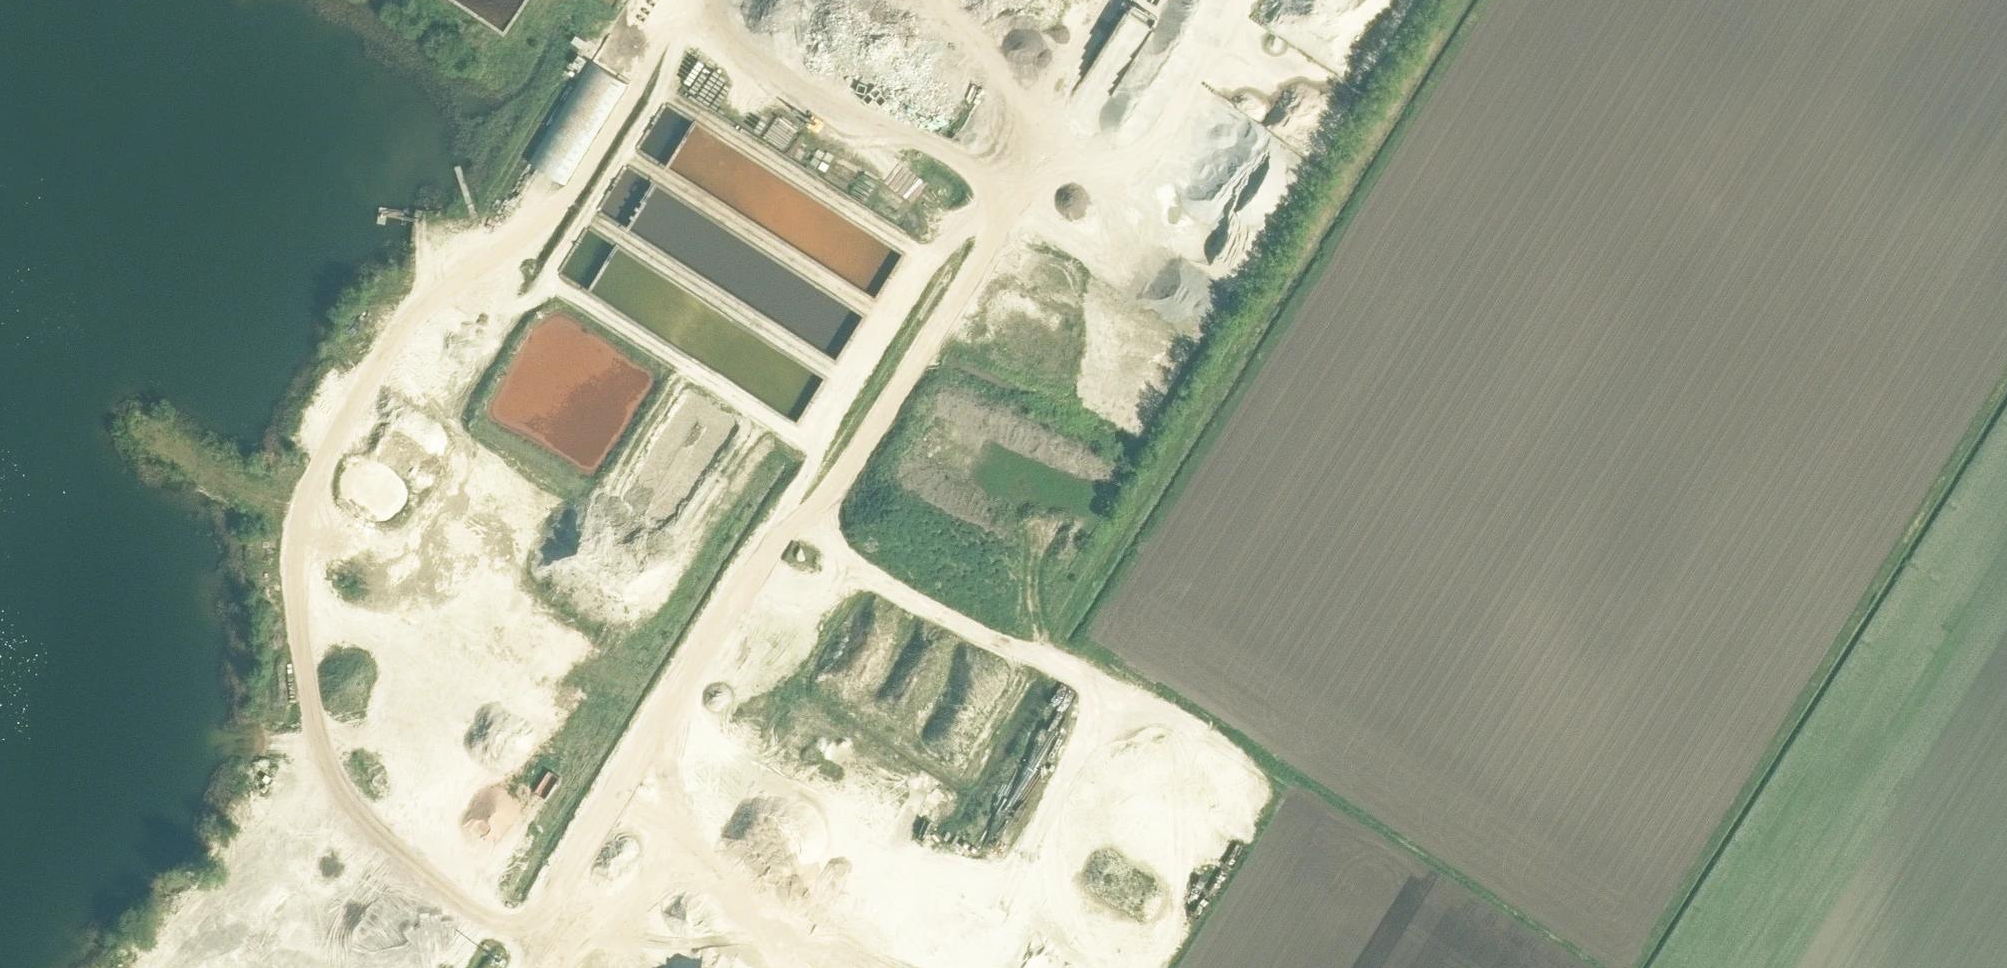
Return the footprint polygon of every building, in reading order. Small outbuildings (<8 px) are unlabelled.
[(568,184),(629,82),(592,60),(531,163),(568,184)]
